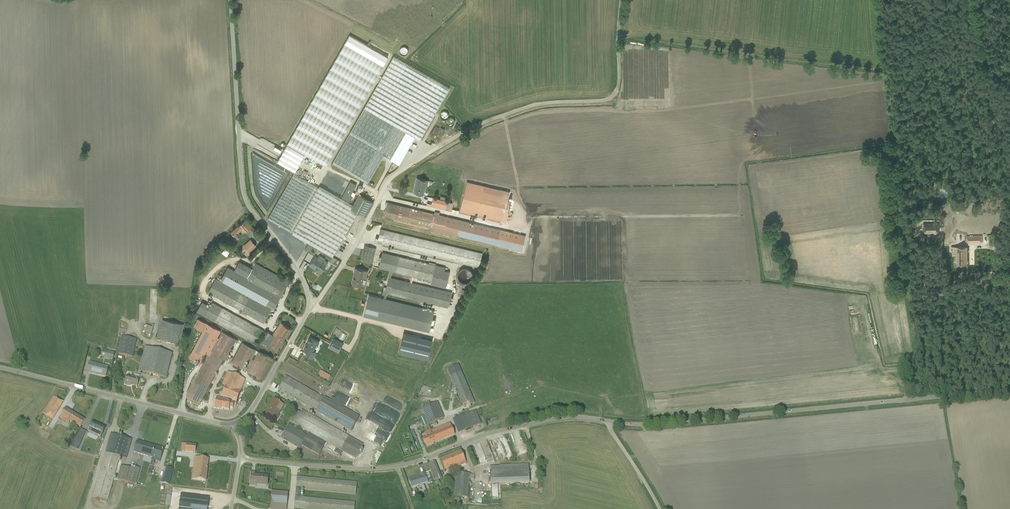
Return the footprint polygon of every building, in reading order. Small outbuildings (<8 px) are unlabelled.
[(349,32),(277,159),(295,170),(305,152),(326,164),(388,54),(349,32)] [(452,86),(406,61),(392,53),(331,161),(368,182),(383,153),(397,161),(412,133),(422,139),(452,86)] [(365,215),(373,201),(358,193),(352,205),(293,173),(267,217),(332,256),(358,211),(365,215)] [(415,192),(425,194),(428,179),(418,177),(415,192)] [(510,190),(467,179),(459,210),(502,220),(505,210),(508,211),(511,200),(508,199),(510,190)] [(339,189),(337,193),(347,198),(350,193),(345,190),(345,189),(339,186),(341,182),(338,181),(337,183),(331,180),(329,184),(339,189)] [(450,199),(435,196),(433,203),(449,206),(450,199)] [(388,203),(384,220),(523,251),(527,234),(388,203)] [(251,235),(257,229),(247,217),(230,230),(237,238),(242,234),(239,231),(244,227),(251,235)] [(922,223),(921,233),(934,234),(934,224),(922,223)] [(482,249),(379,225),(378,232),(383,233),(382,235),(373,233),(372,238),(479,263),(482,249)] [(248,235),(240,243),(246,250),(255,242),(248,235)] [(372,258),(374,245),(363,243),(361,256),(372,258)] [(967,245),(951,245),(951,253),(956,253),(956,265),(967,265),(967,245)] [(222,246),(218,251),(223,256),(228,251),(222,246)] [(444,267),(383,252),(380,267),(431,279),(431,283),(445,287),(449,272),(443,271),(444,267)] [(322,272),(328,261),(316,254),(311,265),(322,272)] [(265,322),(288,279),(254,261),(248,276),(228,266),(220,279),(216,277),(210,290),(265,322)] [(465,281),(470,272),(459,266),(454,275),(465,281)] [(352,282),(362,285),(366,270),(356,267),(352,282)] [(453,290),(388,276),(384,292),(450,307),(453,290)] [(434,309),(368,295),(364,316),(429,330),(434,309)] [(203,296),(196,310),(259,342),(266,328),(203,296)] [(181,320),(161,317),(157,341),(176,344),(181,320)] [(269,339),(279,346),(292,326),(281,320),(269,339)] [(199,407),(237,340),(209,323),(188,359),(202,368),(188,395),(187,401),(199,407)] [(152,328),(146,327),(144,338),(150,339),(152,328)] [(306,354),(309,356),(318,340),(310,335),(307,340),(309,340),(304,349),(308,351),(306,354)] [(332,343),(340,347),(343,342),(336,337),(332,343)] [(118,354),(133,358),(137,342),(122,338),(118,354)] [(242,339),(227,366),(257,382),(272,355),(259,348),(247,369),(244,368),(256,347),(242,339)] [(105,359),(112,361),(114,353),(107,351),(105,359)] [(146,351),(141,372),(166,378),(171,357),(146,351)] [(87,373),(107,378),(110,368),(90,363),(87,373)] [(463,366),(446,372),(460,408),(476,402),(463,366)] [(223,387),(219,398),(235,403),(239,392),(232,390),(234,384),(240,386),(242,381),(234,378),(235,376),(224,372),(219,386),(223,387)] [(125,385),(138,388),(140,379),(127,376),(125,385)] [(322,396),(321,398),(285,378),(278,392),(349,432),(358,417),(322,396)] [(447,389),(436,390),(437,400),(448,398),(447,389)] [(64,403),(54,397),(43,415),(53,421),(64,403)] [(216,401),(214,410),(221,411),(221,410),(229,412),(229,409),(233,410),(234,404),(226,403),(227,401),(218,400),(218,401),(216,401)] [(266,415),(275,420),(283,405),(274,400),(266,415)] [(438,402),(424,407),(429,424),(444,419),(438,402)] [(79,432),(86,421),(66,409),(59,420),(79,432)] [(297,411),(290,425),(353,458),(360,445),(297,411)] [(452,421),(456,433),(480,425),(476,413),(452,421)] [(102,439),(106,428),(93,423),(89,434),(102,439)] [(427,448),(456,436),(451,423),(422,435),(427,448)] [(300,449),(305,440),(305,438),(288,427),(281,438),(300,449)] [(357,435),(369,442),(371,438),(359,431),(357,435)] [(132,442),(111,436),(105,453),(126,459),(132,442)] [(162,461),(165,450),(137,441),(134,453),(162,461)] [(498,443),(488,445),(490,456),(495,455),(496,460),(501,459),(498,443)] [(445,471),(466,462),(462,451),(440,460),(445,471)] [(192,480),(207,482),(210,460),(195,458),(192,480)] [(444,480),(437,461),(428,465),(435,484),(444,480)] [(135,471),(121,467),(117,481),(135,486),(139,470),(136,469),(135,471)] [(528,467),(489,468),(489,486),(528,486),(528,467)] [(174,470),(166,468),(162,483),(169,486),(174,470)] [(250,487),(268,489),(269,475),(251,474),(250,487)] [(412,489),(428,484),(425,475),(409,480),(412,489)] [(354,501),(303,496),(304,490),(354,494),(355,482),(294,476),(291,508),(354,508),(354,501)] [(454,498),(466,499),(468,477),(456,476),(454,498)] [(484,484),(471,482),(468,504),(481,506),(484,484)] [(273,493),(271,508),(276,508),(277,505),(286,506),(287,495),(273,493)] [(180,508),(207,508),(208,498),(181,496),(180,508)]
